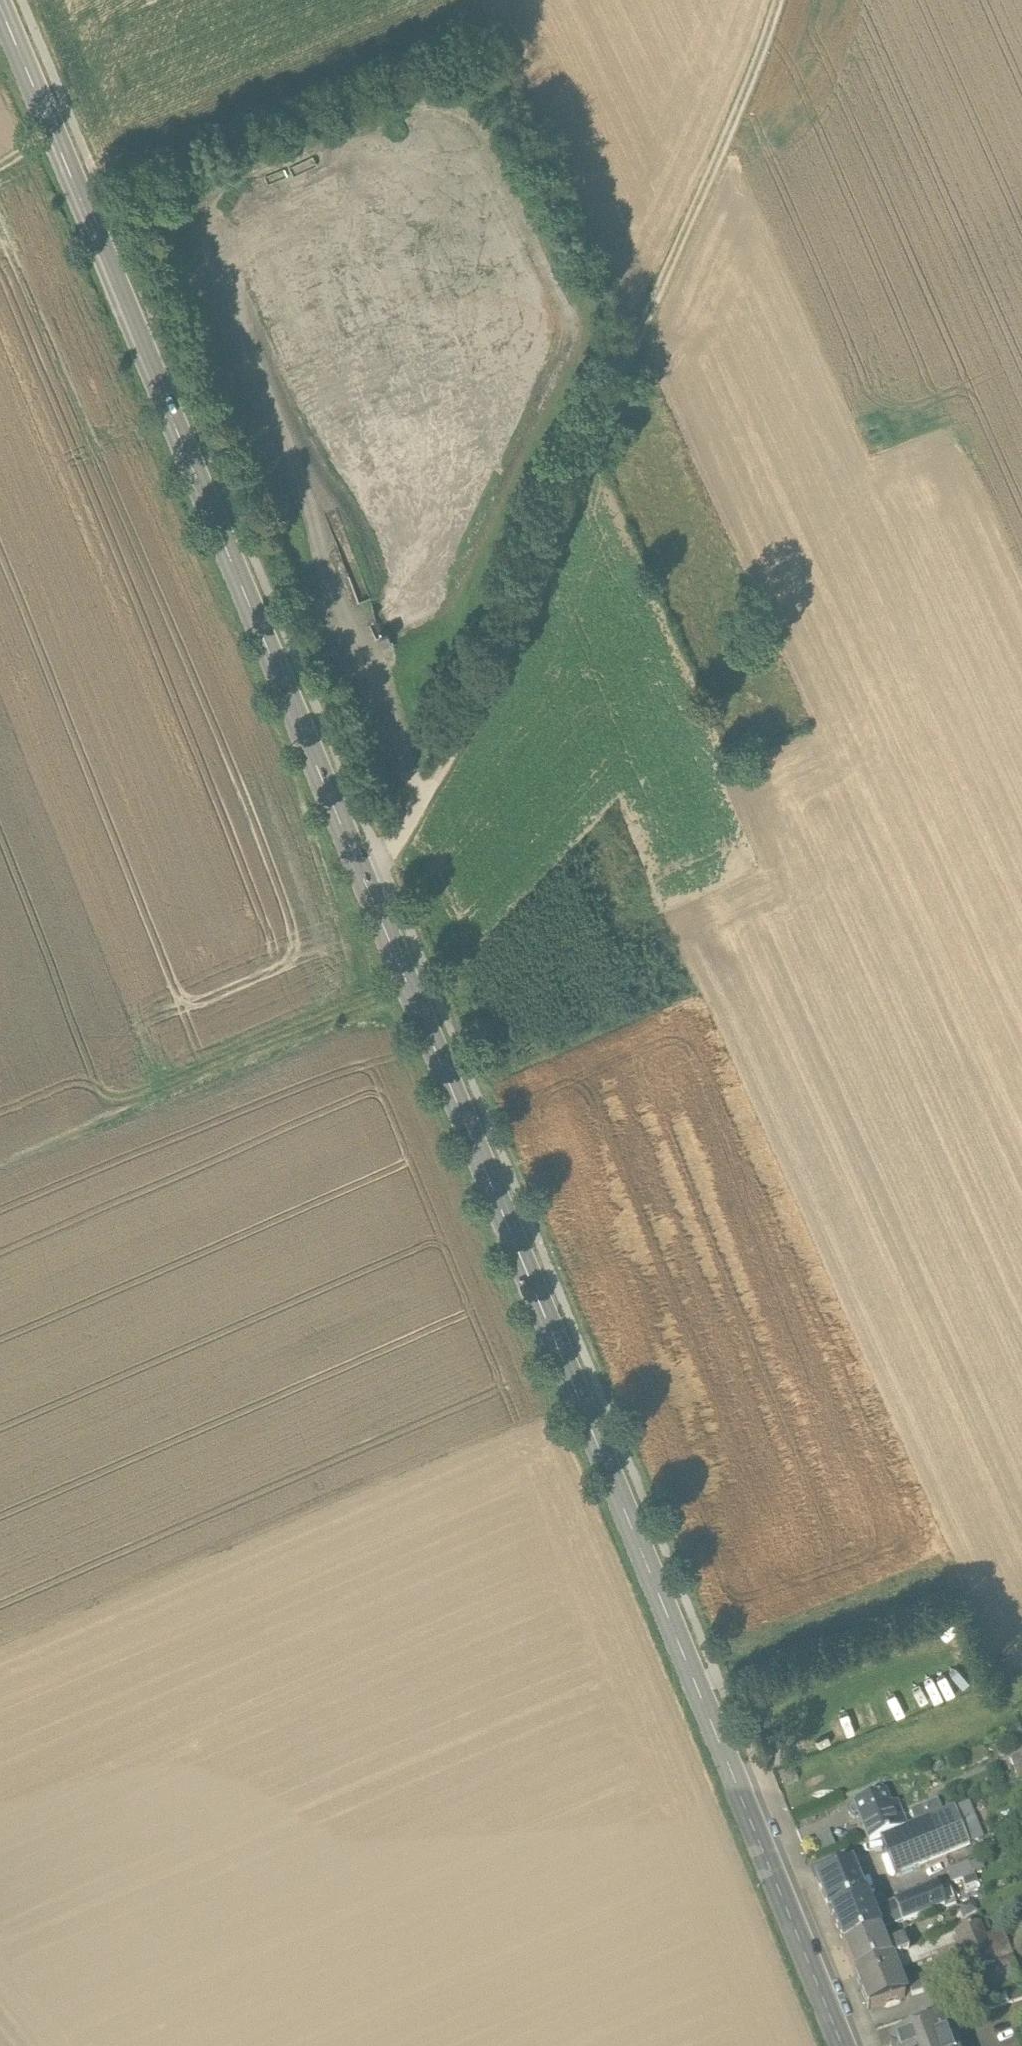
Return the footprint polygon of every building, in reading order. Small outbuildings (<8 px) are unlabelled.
[(1014,1756),(1020,1771),(1021,1770),(1021,1752),(1014,1756)] [(794,1760),(781,1766),(787,1780),(800,1774),(794,1760)] [(938,1798),(912,1809),(918,1822),(944,1812),(938,1798)] [(858,1818),(867,1842),(882,1836),(908,1826),(899,1802),(858,1818)] [(908,1826),(882,1836),(897,1874),(956,1851),(959,1861),(977,1854),(958,1806),(944,1812),(918,1822),(908,1826)] [(855,1861),(823,1873),(837,1908),(869,1896),(855,1861)] [(971,1863),(952,1870),(957,1882),(967,1878),(970,1886),(979,1882),(971,1863)] [(897,1902),(905,1922),(957,1901),(949,1881),(897,1902)] [(869,1896),(837,1908),(851,1943),(895,1926),(905,1922),(897,1902),(874,1911),(869,1896)] [(985,1997),(1021,1982),(1021,1979),(1013,1957),(997,1964),(981,1924),(959,1933),(985,1997)] [(895,1926),(851,1943),(843,1946),(854,1974),(894,1959),(924,1947),(919,1932),(901,1939),(895,1926)] [(894,1959),(854,1974),(870,2013),(909,1998),(894,1959)] [(914,1981),(919,1995),(955,1982),(950,1967),(914,1981)] [(888,2041),(889,2045),(959,2045),(947,2018),(888,2041)]
